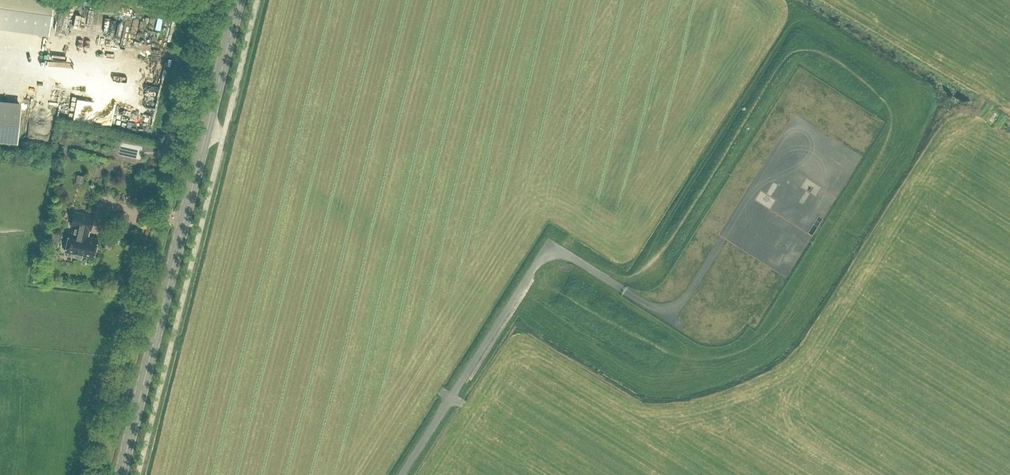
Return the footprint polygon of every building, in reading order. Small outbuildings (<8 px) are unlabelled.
[(50,30),(54,0),(0,0),(0,23),(50,30)] [(153,85),(154,78),(145,76),(144,82),(153,85)] [(0,102),(0,143),(18,145),(23,105),(0,102)] [(84,175),(77,174),(75,183),(82,184),(84,175)] [(813,193),(818,184),(804,174),(798,183),(813,193)] [(771,193),(775,181),(769,179),(765,192),(771,193)] [(767,206),(773,197),(758,188),(752,197),(767,206)] [(802,189),(796,198),(800,201),(806,191),(802,189)] [(72,233),(69,232),(65,250),(75,252),(74,255),(76,257),(80,257),(82,256),(82,254),(93,257),(97,238),(87,236),(88,228),(90,228),(93,215),(74,211),(71,224),(74,225),(72,233)] [(53,231),(51,239),(60,241),(62,234),(53,231)]
